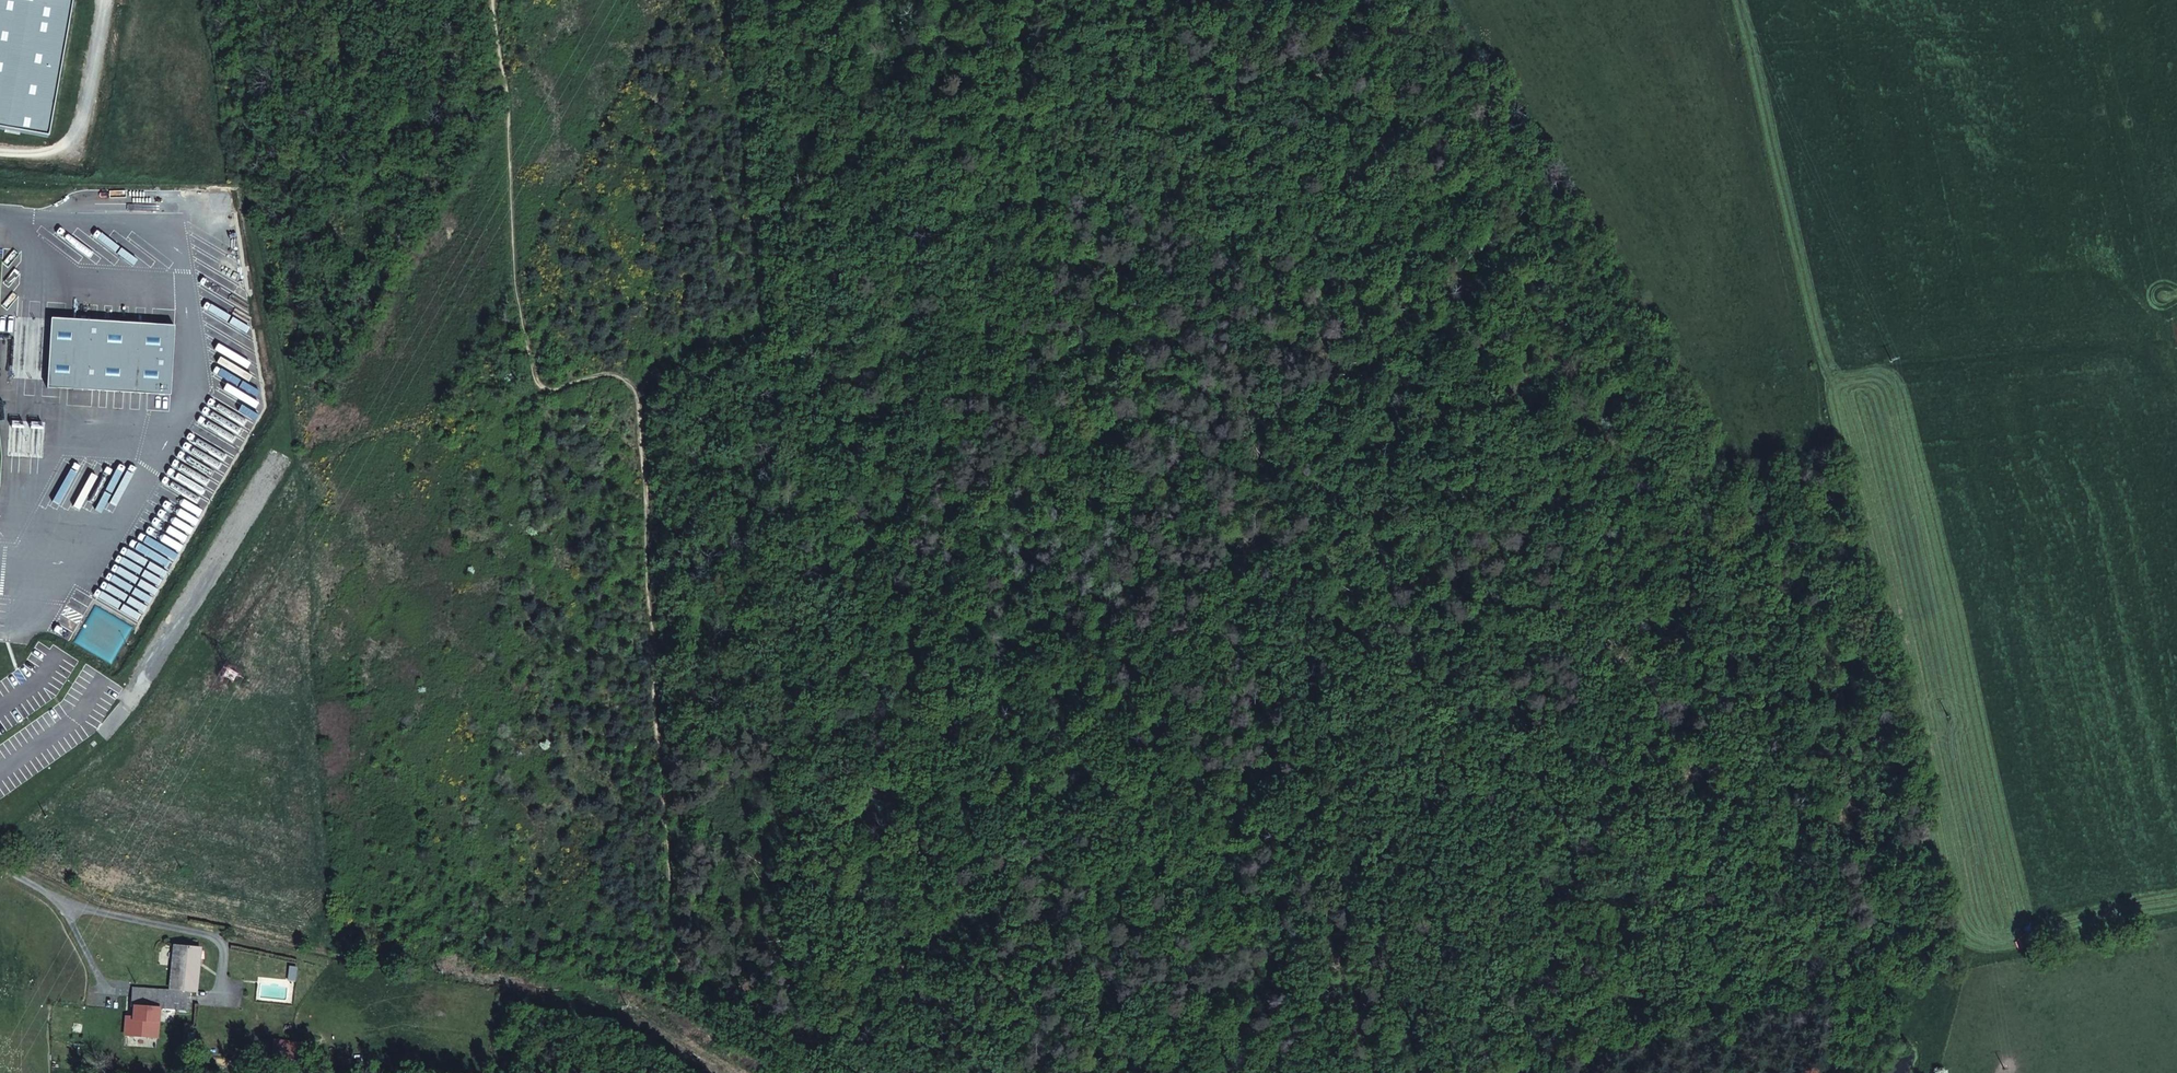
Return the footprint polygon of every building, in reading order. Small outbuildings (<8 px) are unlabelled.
[(49,138),(73,0),(0,0),(0,129),(49,138)] [(174,325),(51,319),(47,389),(170,396),(174,325)] [(193,965),(195,948),(174,946),(170,989),(189,991),(195,991),(198,965),(193,965)] [(132,989),(131,1007),(134,1007),(133,1020),(158,1022),(159,1008),(187,1011),(189,991),(170,989),(170,992),(132,989)]
